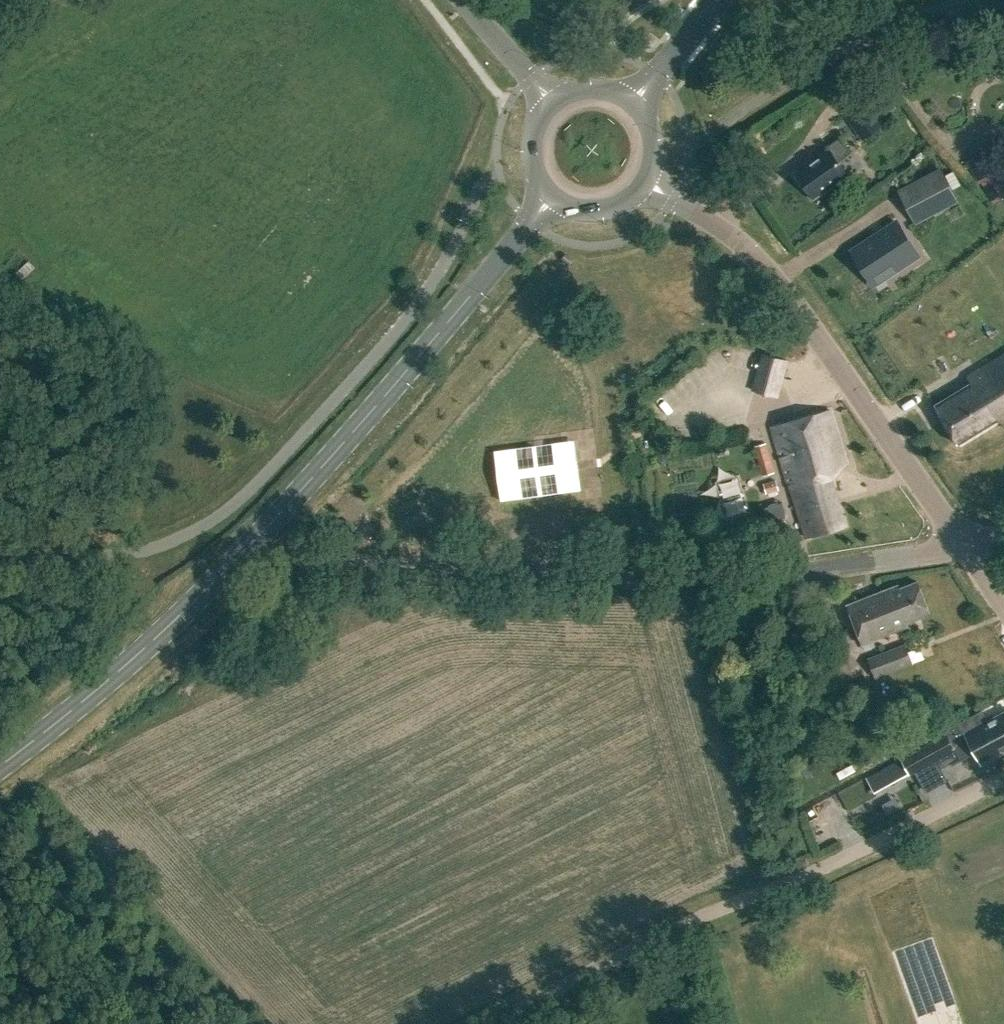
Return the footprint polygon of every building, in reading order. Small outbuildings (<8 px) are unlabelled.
[(812,195),(814,197),(847,174),(838,162),(851,153),(840,137),(826,147),(829,150),(797,173),(805,185),(803,187),(810,197),(812,195)] [(942,171),(917,184),(924,198),(907,207),(912,217),(939,203),(941,207),(957,199),(942,171)] [(896,229),(849,254),(862,279),(888,266),(894,278),(915,266),(896,229)] [(753,390),(776,397),(787,360),(764,353),(753,390)] [(958,444),(999,419),(1003,422),(1003,355),(968,377),(972,383),(935,405),(958,444)] [(846,462),(830,409),(772,427),(789,485),(790,484),(807,537),(846,525),(832,479),(846,462)] [(775,473),(769,451),(758,454),(764,476),(775,473)] [(917,581),(899,588),(898,585),(847,605),(862,644),(908,625),(907,622),(930,613),(917,581)] [(912,663),(905,644),(867,659),(875,677),(912,663)] [(890,789),(899,784),(897,780),(909,773),(935,760),(940,769),(950,763),(951,765),(975,752),(981,764),(1003,751),(1003,712),(987,721),(981,710),(944,731),(945,734),(901,758),(879,770),(890,789)]
